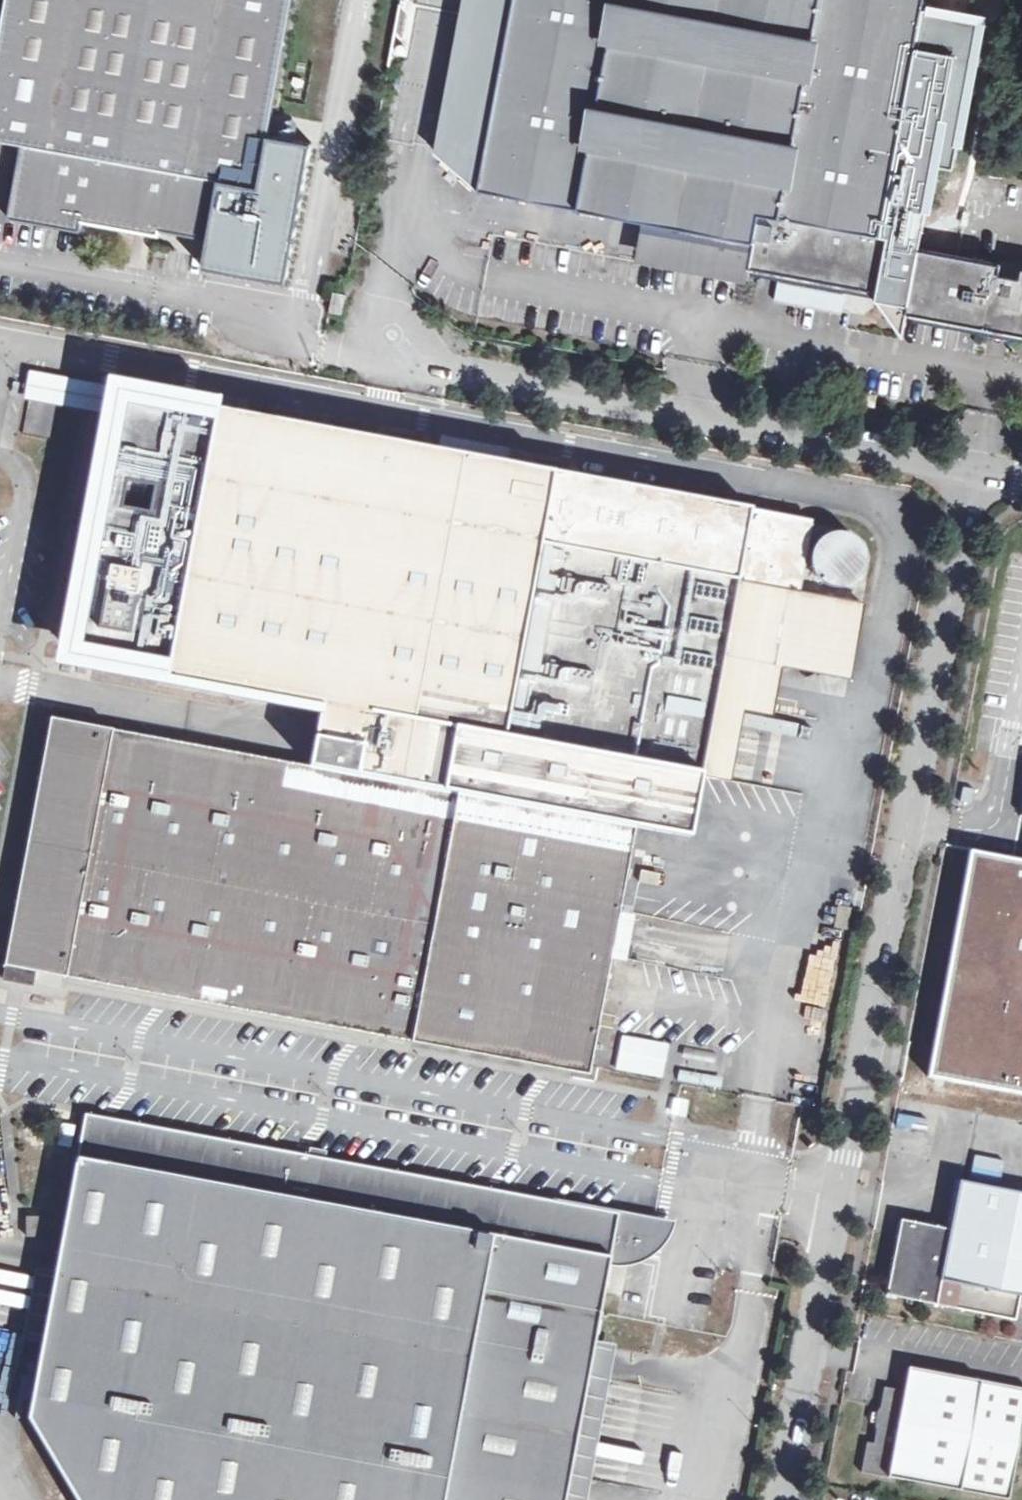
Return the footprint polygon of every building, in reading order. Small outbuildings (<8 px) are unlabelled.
[(211,237),(221,179),(260,185),(269,135),(293,0),(8,0),(0,47),(0,138),(24,142),(11,217),(81,229),(83,219),(160,234),(161,228),(208,237),(211,237)] [(912,294),(921,245),(901,235),(882,232),(925,0),(515,0),(480,186),(756,237),(751,264),(912,294)] [(312,143),(269,135),(260,185),(221,179),(211,237),(208,237),(204,268),(288,283),(312,143)] [(750,268),(755,242),(651,222),(645,256),(749,275),(750,268)] [(921,245),(912,294),(910,309),(1021,330),(1021,264),(921,245)] [(331,308),(344,311),(347,291),(335,289),(331,308)] [(24,399),(108,415),(113,385),(30,370),(24,399)] [(816,547),(815,550),(808,549),(813,522),(751,511),(752,508),(218,408),(220,398),(115,378),(113,385),(108,415),(68,629),(77,631),(73,654),(167,671),(166,679),(321,707),(310,766),(636,827),(691,837),(701,779),(718,782),(732,708),(769,714),(778,669),(723,659),(738,579),(800,591),(805,562),(812,564),(813,567),(817,577),(825,585),(835,589),(846,588),(855,584),(863,576),(867,566),(867,555),(862,546),(855,538),(844,534),(834,534),(824,539),(816,547)] [(723,659),(778,669),(778,665),(848,679),(863,603),(800,591),(738,579),(723,659)] [(48,584),(45,621),(56,622),(60,585),(48,584)] [(42,620),(37,643),(50,646),(55,623),(42,620)] [(41,969),(574,1069),(573,1076),(595,1080),(597,1067),(591,1066),(636,827),(310,766),(53,718),(5,975),(39,981),(41,969)] [(1021,1095),(1021,865),(968,853),(923,1077),(1021,1095)] [(619,1069),(662,1077),(668,1044),(625,1036),(619,1069)] [(618,1245),(651,1252),(656,1222),(652,1217),(90,1106),(31,1410),(83,1499),(568,1499),(618,1245)] [(47,1149),(45,1171),(66,1173),(68,1151),(47,1149)] [(1018,1316),(1021,1295),(1021,1189),(961,1177),(952,1226),(903,1216),(889,1291),(1018,1316)] [(910,1363),(906,1387),(886,1383),(875,1440),(868,1438),(863,1468),(1011,1496),(1021,1435),(1021,1384),(910,1363)]
